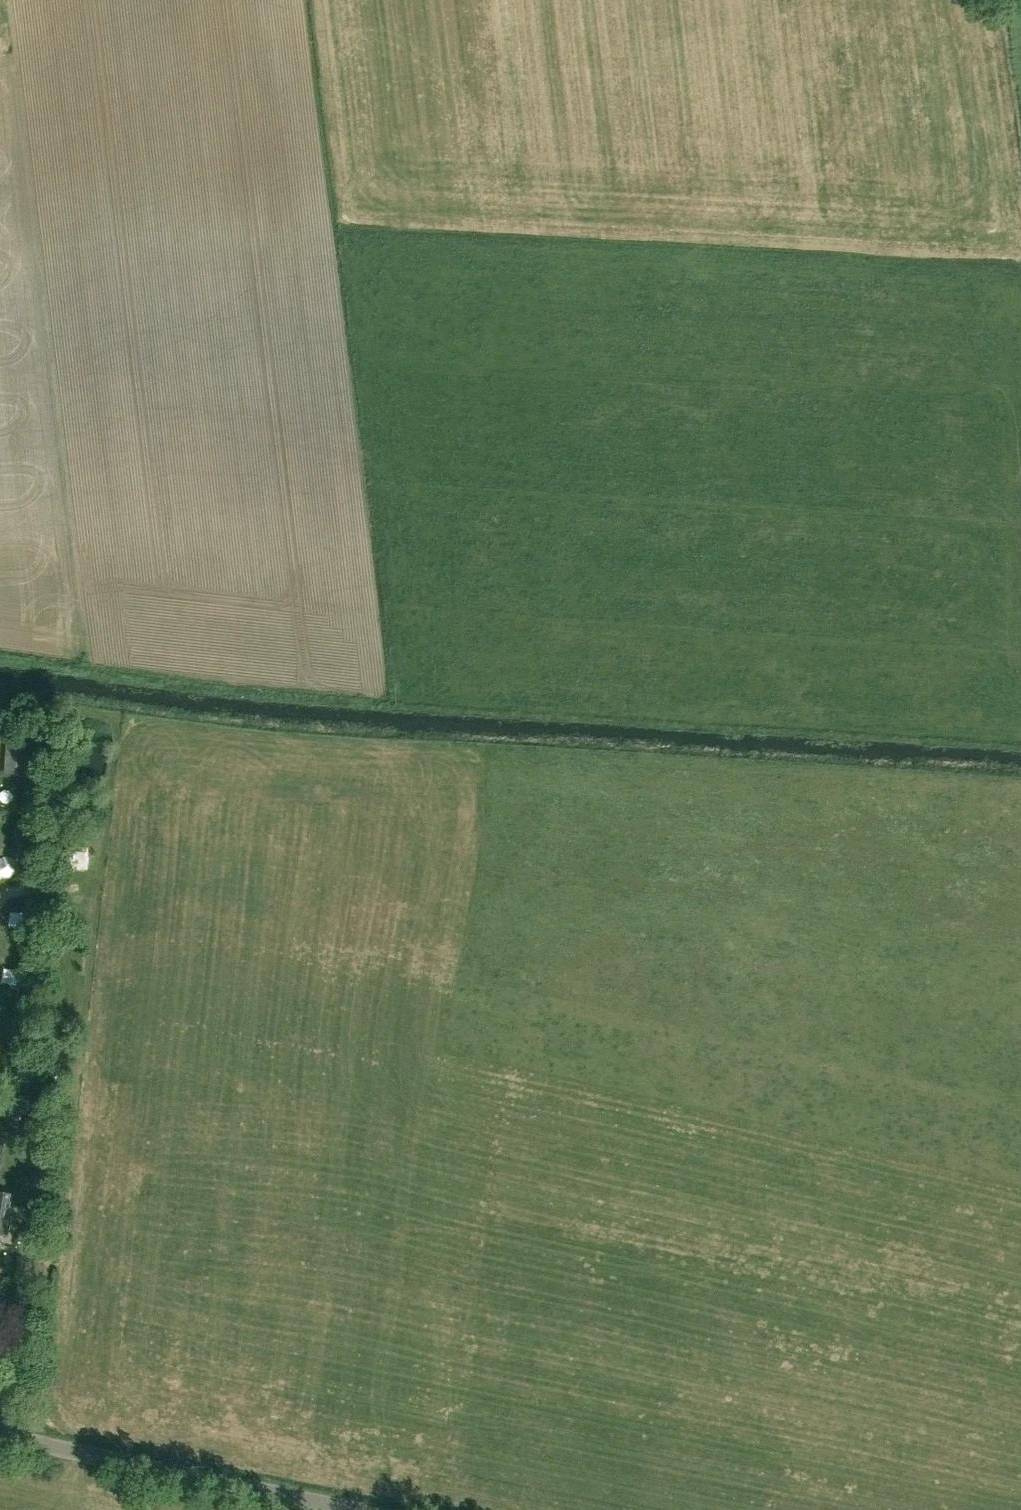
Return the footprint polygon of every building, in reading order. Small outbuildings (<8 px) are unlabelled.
[(24,792),(34,792),(35,774),(25,774),(24,792)] [(0,1191),(0,1233),(7,1234),(13,1193),(0,1191)]
